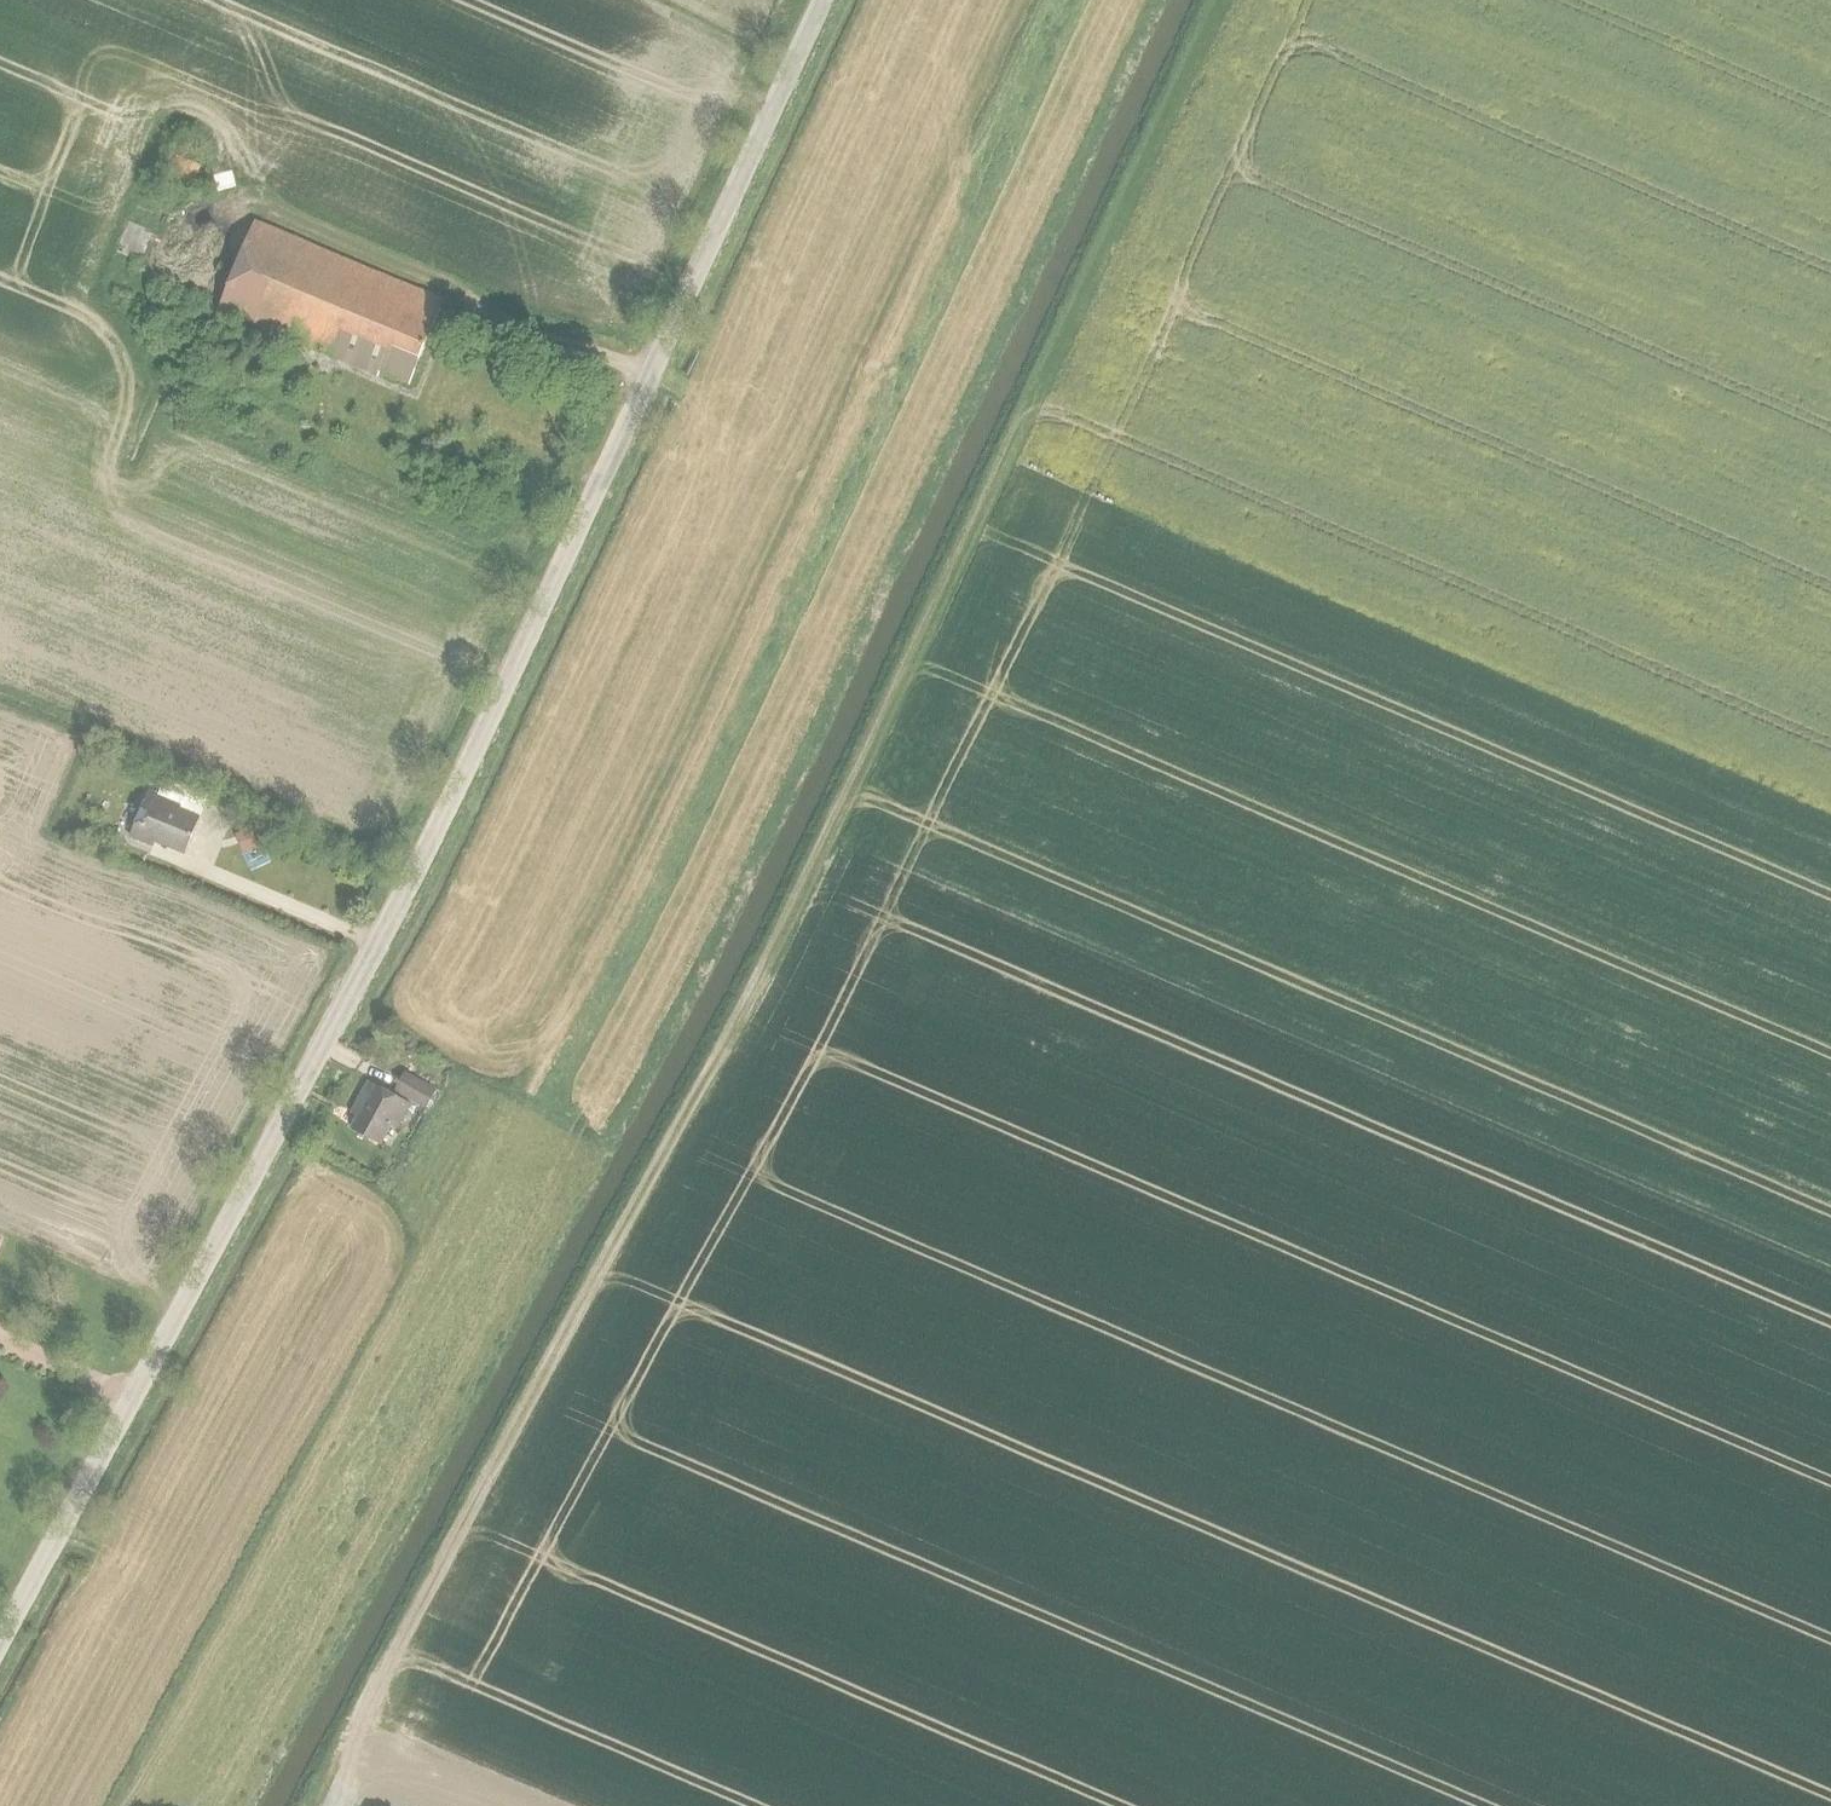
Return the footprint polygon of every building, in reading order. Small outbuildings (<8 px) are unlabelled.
[(446,298),(255,222),(218,314),(409,390),(446,298)] [(133,834),(186,855),(210,796),(165,778),(159,794),(151,790),(133,834)] [(437,1092),(409,1076),(400,1091),(429,1107),(437,1092)] [(368,1112),(358,1129),(385,1145),(396,1127),(400,1130),(414,1107),(376,1085),(362,1109),(368,1112)]
